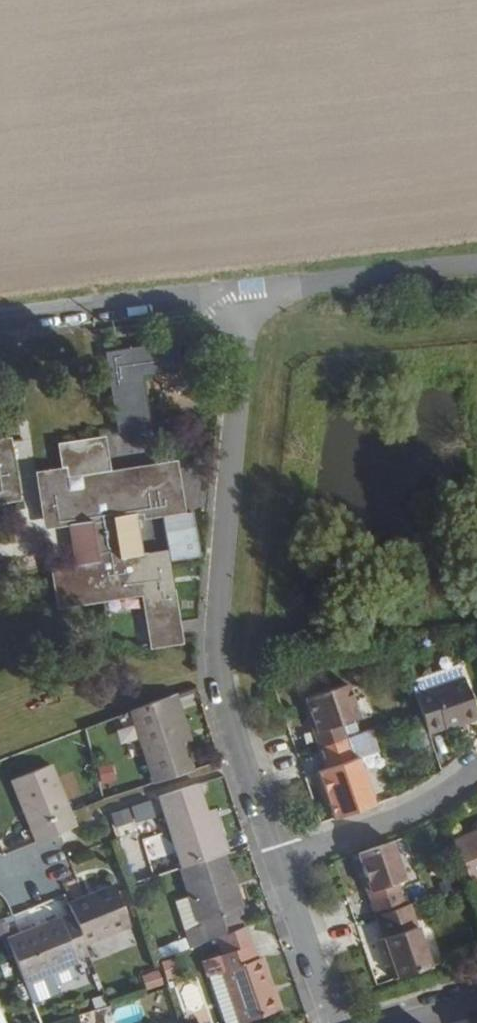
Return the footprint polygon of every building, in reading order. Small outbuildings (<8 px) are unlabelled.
[(175,348),(109,360),(119,417),(115,418),(116,429),(122,429),(123,433),(144,429),(142,414),(148,413),(141,374),(178,367),(175,348)] [(169,505),(162,469),(108,479),(102,444),(61,452),(65,474),(32,481),(40,525),(61,522),(69,569),(49,573),(55,608),(143,591),(151,628),(157,627),(160,643),(183,639),(183,634),(187,634),(185,621),(179,622),(168,556),(157,557),(156,553),(144,554),(137,516),(148,514),(147,509),(169,505)] [(11,489),(4,446),(0,447),(0,492),(11,489)] [(177,466),(162,469),(169,505),(147,509),(148,514),(149,518),(185,512),(177,466)] [(11,489),(0,492),(0,502),(13,500),(11,489)] [(427,683),(410,690),(423,728),(472,712),(456,660),(424,670),(427,683)] [(424,670),(405,676),(410,690),(427,683),(424,670)] [(307,725),(312,740),(340,731),(335,716),(352,709),(342,677),(301,690),(307,711),(311,724),(307,725)] [(186,706),(178,686),(130,704),(156,776),(196,762),(185,733),(176,709),(186,706)] [(194,729),(186,706),(176,709),(185,733),(194,729)] [(303,713),(307,725),(311,724),(307,711),(303,713)] [(328,808),(328,812),(370,798),(356,752),(347,753),(340,731),(312,740),(318,763),(314,764),(328,808)] [(17,770),(40,833),(80,818),(55,754),(17,770)] [(215,801),(204,773),(162,789),(188,859),(234,843),(239,841),(228,811),(219,813),(215,801)] [(223,798),(215,801),(219,813),(228,811),(223,798)] [(463,876),(476,870),(476,823),(471,825),(447,835),(463,876)] [(365,894),(370,908),(398,898),(392,876),(399,873),(385,834),(353,846),(360,871),(366,884),(376,880),(378,890),(365,894)] [(246,916),(256,912),(250,895),(252,894),(234,843),(188,859),(186,859),(204,911),(188,917),(193,936),(222,925),(246,916)] [(358,872),(365,894),(378,890),(376,880),(366,884),(360,871),(358,872)] [(73,895),(76,903),(89,936),(135,917),(119,876),(73,895)] [(378,931),(391,971),(425,961),(404,896),(398,898),(370,908),(378,931)] [(76,903),(10,931),(36,996),(63,985),(58,974),(80,965),(76,955),(83,952),(82,950),(92,946),(89,936),(76,903)] [(252,932),(246,916),(222,925),(227,940),(252,932)] [(374,932),(387,973),(391,971),(378,931),(374,932)] [(256,946),(252,932),(227,940),(204,947),(209,963),(224,959),(241,1009),(279,997),(262,945),(256,946)] [(227,1014),(241,1009),(224,959),(209,963),(227,1014)] [(208,1020),(198,985),(184,989),(194,1022),(198,1022),(208,1020)] [(435,1018),(436,1022),(476,1022),(476,1018),(475,1008),(435,1018)]
